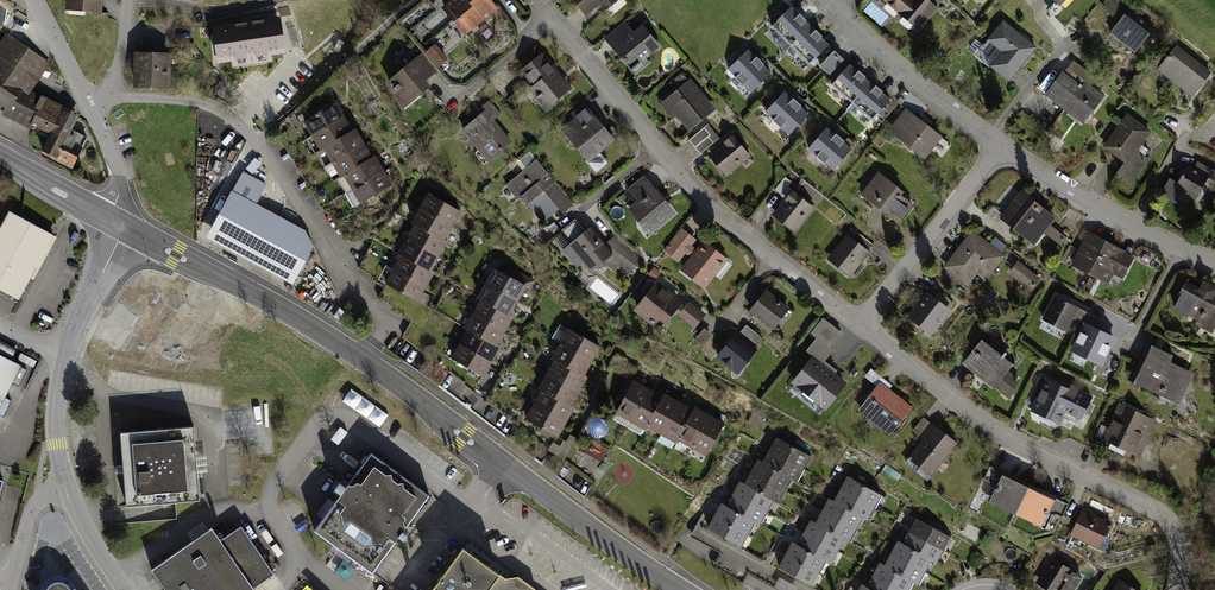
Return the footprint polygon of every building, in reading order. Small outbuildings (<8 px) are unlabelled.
[(69,3),(84,5),(84,8),(98,10),(99,0),(69,0),(69,3)] [(445,8),(458,24),(461,21),(462,24),(473,25),(494,8),(488,0),(455,0),(445,8)] [(585,15),(600,3),(604,8),(613,0),(573,0),(585,15)] [(917,29),(942,0),(885,0),(899,12),(898,13),(901,16),(901,23),(907,27),(914,26),(917,29)] [(1105,3),(1104,3),(1102,6),(1113,14),(1123,0),(1108,0),(1105,3)] [(798,15),(791,7),(771,26),(781,35),(790,45),(810,26),(805,21),(806,20),(800,14),(798,15)] [(1153,28),(1129,9),(1111,33),(1135,52),(1153,28)] [(282,17),(213,27),(218,64),(232,62),(233,68),(274,62),(274,57),(288,55),(282,17)] [(1035,47),(1003,22),(983,46),(976,39),(967,49),(989,67),(991,65),(1009,80),(1035,47)] [(631,31),(625,23),(620,26),(626,33),(628,33),(631,31)] [(626,33),(620,26),(606,38),(615,50),(634,34),(631,31),(628,33),(626,33)] [(814,31),(810,26),(790,45),(800,55),(809,64),(828,45),(820,37),(822,36),(815,30),(814,31)] [(659,46),(642,27),(634,34),(615,50),(631,69),(659,46)] [(21,87),(39,60),(0,35),(0,74),(20,88),(21,87)] [(790,45),(781,35),(774,42),(784,51),(790,45)] [(427,52),(438,66),(446,59),(435,45),(427,52)] [(790,45),(784,51),(794,61),(800,55),(790,45)] [(1209,72),(1177,47),(1162,66),(1173,75),(1171,78),(1191,95),(1209,72)] [(755,58),(747,50),(728,69),(736,77),(735,78),(742,86),(744,84),(751,92),(770,73),(763,66),(764,64),(756,56),(755,58)] [(834,50),(820,65),(830,74),(844,60),(834,50)] [(178,56),(138,54),(137,55),(134,55),(134,59),(137,59),(136,85),(166,87),(167,66),(177,67),(178,56)] [(433,70),(421,56),(390,82),(400,100),(411,96),(413,98),(427,86),(422,80),(433,70)] [(568,89),(541,56),(523,70),(542,93),(538,96),(547,107),(568,89)] [(857,72),(849,65),(831,85),(852,102),(869,82),(864,78),(865,76),(858,70),(857,72)] [(676,86),(690,75),(685,69),(671,79),(676,86)] [(1062,73),(1046,94),(1069,111),(1071,108),(1085,119),(1102,97),(1086,85),(1084,88),(1079,84),(1078,86),(1062,73)] [(44,100),(21,87),(20,88),(0,74),(0,107),(4,110),(10,112),(9,115),(31,126),(34,120),(44,100)] [(713,112),(687,81),(664,100),(676,115),(678,114),(682,118),(682,119),(689,127),(690,126),(692,129),(713,112)] [(875,87),(869,82),(852,102),(872,120),(889,100),(881,93),(882,91),(876,86),(875,87)] [(792,99),(784,92),(766,111),(773,119),(772,120),(780,128),(781,126),(789,134),(808,114),(800,107),(801,106),(793,98),(792,99)] [(986,102),(994,99),(992,93),(984,96),(986,102)] [(44,100),(34,120),(55,131),(65,136),(69,129),(76,116),(44,100)] [(482,106),(494,120),(501,114),(489,100),(482,106)] [(611,140),(581,104),(571,112),(576,118),(572,121),(572,122),(565,128),(572,136),(568,138),(571,142),(574,140),(583,150),(587,147),(593,154),(596,151),(611,140)] [(313,127),(316,133),(340,119),(331,105),(305,121),(307,126),(313,127)] [(913,117),(905,111),(893,128),(900,133),(897,137),(923,157),(932,146),(929,144),(937,133),(914,116),(913,117)] [(510,143),(497,126),(492,130),(490,128),(491,127),(491,126),(491,125),(491,124),(491,123),(484,115),(483,115),(482,115),(481,115),(463,130),(479,149),(476,151),(475,153),(476,155),(484,164),(510,143)] [(1149,131),(1127,116),(1120,125),(1122,127),(1120,129),(1118,128),(1105,146),(1126,162),(1118,173),(1130,181),(1146,159),(1134,151),(1149,131)] [(321,141),(325,148),(348,134),(340,119),(316,133),(313,135),(316,140),(321,141)] [(704,127),(689,140),(695,147),(708,136),(710,134),(704,127)] [(834,135),(826,128),(809,148),(817,155),(815,156),(824,164),(825,162),(834,169),(851,149),(844,143),(843,142),(844,141),(836,133),(834,135)] [(45,149),(72,163),(79,149),(81,150),(87,138),(69,129),(65,136),(55,131),(45,149)] [(332,153),(336,160),(360,146),(351,132),(348,134),(325,148),(327,153),(332,153)] [(749,155),(732,135),(712,152),(729,172),(749,155)] [(708,136),(695,147),(700,154),(713,143),(708,136)] [(848,137),(844,143),(851,149),(855,144),(848,137)] [(341,168),(344,174),(368,160),(360,146),(336,160),(333,162),(336,167),(341,168)] [(565,194),(529,151),(518,160),(525,168),(508,183),(520,197),(523,195),(544,221),(559,209),(545,192),(548,190),(557,201),(565,194)] [(596,151),(593,154),(586,160),(596,172),(607,163),(601,156),(596,151)] [(352,180),(356,187),(380,173),(371,158),(368,160),(344,174),(347,179),(352,180)] [(260,164),(255,160),(248,168),(253,172),(260,164)] [(1212,170),(1197,161),(1193,169),(1187,165),(1184,171),(1186,172),(1184,175),(1182,174),(1177,184),(1169,179),(1161,193),(1175,201),(1182,190),(1196,198),(1208,177),(1212,170)] [(150,163),(144,169),(146,177),(154,179),(160,173),(158,166),(150,163)] [(265,184),(243,172),(233,192),(255,204),(265,184)] [(361,195),(364,201),(388,187),(380,173),(356,187),(353,188),(356,194),(361,195)] [(878,173),(872,181),(875,184),(868,192),(879,200),(875,204),(898,222),(912,205),(899,195),(902,192),(878,173)] [(774,189),(781,195),(791,181),(785,176),(774,189)] [(672,213),(642,177),(628,189),(640,203),(632,209),(644,223),(648,220),(654,227),(672,213)] [(796,188),(820,204),(825,197),(800,181),(796,188)] [(796,228),(813,207),(792,191),(776,211),(796,228)] [(424,210),(448,223),(456,209),(454,208),(455,205),(447,201),(445,203),(428,193),(426,198),(427,203),(424,210)] [(1038,205),(1022,193),(1004,216),(1013,223),(1012,226),(1033,243),(1037,243),(1043,236),(1042,232),(1053,218),(1045,211),(1044,213),(1037,207),(1038,205)] [(312,244),(229,199),(212,230),(295,275),(312,244)] [(416,224),(440,238),(448,223),(424,210),(421,208),(418,213),(419,218),(416,224)] [(837,212),(835,211),(829,219),(837,225),(846,215),(839,209),(837,212)] [(0,229),(0,289),(18,299),(53,235),(9,211),(0,229)] [(585,232),(575,219),(561,230),(571,243),(563,250),(577,266),(582,261),(591,271),(609,257),(629,271),(634,263),(639,267),(644,260),(623,244),(617,238),(611,243),(613,246),(608,250),(602,242),(600,244),(596,239),(598,237),(590,228),(585,232)] [(411,240),(435,254),(443,239),(440,238),(416,224),(413,229),(414,234),(411,240)] [(690,245),(694,240),(682,230),(670,244),(683,254),(684,252),(690,245)] [(855,241),(848,235),(831,256),(852,272),(874,245),(860,234),(855,241)] [(1001,256),(972,234),(947,266),(967,282),(982,262),(991,269),(1001,256)] [(1107,243),(1090,234),(1074,265),(1099,277),(1104,267),(1122,276),(1122,277),(1128,280),(1131,276),(1124,273),(1132,258),(1122,253),(1123,251),(1114,247),(1113,248),(1106,244),(1107,243)] [(403,255),(427,268),(435,254),(411,240),(408,238),(405,243),(406,248),(403,255)] [(1036,250),(1026,242),(1022,247),(1032,255),(1036,250)] [(692,259),(684,269),(703,285),(724,259),(705,243),(698,251),(692,259)] [(698,251),(690,245),(684,252),(692,259),(698,251)] [(1066,261),(1075,248),(1070,245),(1061,258),(1066,261)] [(398,271),(422,284),(430,270),(427,268),(403,255),(400,260),(402,264),(398,271)] [(1038,279),(1017,263),(1014,268),(1019,272),(1016,276),(1032,288),(1038,279)] [(273,277),(276,271),(260,264),(258,270),(273,277)] [(390,285),(413,299),(422,284),(398,271),(395,269),(392,274),(393,279),(390,285)] [(487,283),(517,300),(529,278),(514,270),(512,273),(508,271),(506,275),(495,269),(487,283)] [(1090,279),(1086,286),(1091,288),(1094,281),(1090,279)] [(1186,282),(1174,304),(1214,326),(1214,325),(1214,293),(1214,291),(1214,290),(1203,283),(1200,289),(1186,282)] [(482,299),(509,314),(517,300),(487,283),(479,297),(482,299)] [(679,303),(656,285),(638,309),(648,317),(647,318),(654,323),(660,315),(666,320),(679,303)] [(765,291),(751,309),(772,326),(786,308),(765,291)] [(939,291),(933,298),(947,309),(953,302),(939,291)] [(933,298),(928,294),(913,313),(920,320),(919,322),(931,332),(948,310),(947,309),(933,298)] [(1077,307),(1056,296),(1043,320),(1064,330),(1077,307)] [(473,313),(504,330),(512,316),(509,314),(482,299),(473,313)] [(699,321),(704,314),(689,302),(684,309),(699,321)] [(1098,331),(1103,320),(1085,311),(1079,321),(1085,324),(1098,331)] [(469,330),(496,345),(504,330),(473,313),(465,328),(469,330)] [(820,358),(841,332),(823,318),(811,333),(822,342),(813,353),(820,358)] [(1041,329),(1059,338),(1063,330),(1045,321),(1041,329)] [(1098,331),(1085,324),(1073,349),(1101,363),(1113,338),(1098,331)] [(741,332),(755,343),(760,336),(746,325),(741,332)] [(712,334),(704,328),(696,339),(703,345),(712,334)] [(561,343),(591,360),(599,346),(569,329),(561,343)] [(461,344),(491,361),(499,347),(496,345),(469,330),(461,344)] [(752,348),(736,336),(719,356),(735,369),(752,348)] [(993,344),(984,337),(964,363),(975,372),(979,368),(998,382),(995,385),(1010,398),(1018,380),(1006,371),(1015,361),(1004,353),(1003,354),(992,345),(993,344)] [(556,359),(583,375),(591,360),(561,343),(553,358),(556,359)] [(452,358),(483,375),(491,361),(461,344),(452,358)] [(1168,355),(1150,346),(1134,380),(1161,393),(1161,392),(1165,391),(1176,395),(1181,386),(1178,381),(1183,371),(1167,363),(1170,357),(1171,357),(1172,355),(1168,353),(1168,355)] [(0,355),(0,415),(3,417),(11,401),(5,398),(12,383),(19,386),(27,370),(20,367),(21,365),(0,355)] [(548,374),(578,391),(586,376),(583,375),(556,359),(548,374)] [(844,383),(813,359),(794,382),(795,382),(789,390),(818,413),(824,406),(825,407),(844,383)] [(874,380),(878,375),(871,370),(867,375),(874,380)] [(543,390),(570,405),(578,391),(548,374),(540,388),(543,390)] [(890,385),(881,377),(878,381),(879,382),(867,398),(868,398),(859,409),(870,418),(873,414),(882,421),(880,423),(892,433),(911,408),(896,396),(893,400),(885,394),(889,389),(888,388),(890,385)] [(1068,390),(1047,380),(1033,410),(1059,422),(1062,416),(1069,420),(1072,414),(1080,418),(1083,411),(1087,413),(1091,406),(1087,404),(1090,397),(1070,387),(1068,390)] [(631,420),(648,390),(633,382),(616,412),(631,420)] [(342,401),(379,427),(388,414),(351,388),(342,401)] [(535,404),(565,421),(573,407),(570,405),(543,390),(535,404)] [(647,425),(663,398),(648,390),(631,420),(646,428),(647,425)] [(662,433),(679,403),(664,395),(663,398),(647,425),(662,433)] [(678,438),(693,411),(679,403),(662,433),(676,441),(678,438)] [(551,433),(557,436),(565,421),(535,404),(526,419),(542,428),(540,432),(548,437),(551,433)] [(1149,419),(1121,406),(1105,438),(1111,441),(1108,448),(1124,455),(1127,449),(1133,451),(1149,419)] [(692,446),(709,416),(695,408),(693,411),(678,438),(692,446)] [(707,454),(724,424),(709,416),(692,446),(707,454)] [(919,435),(930,422),(923,417),(913,430),(919,435)] [(956,442),(935,426),(906,463),(917,471),(918,470),(928,477),(956,442)] [(120,433),(126,506),(199,500),(193,427),(120,433)] [(577,437),(570,433),(566,441),(573,444),(577,437)] [(807,454),(777,438),(770,450),(800,467),(807,454)] [(800,467),(770,450),(763,462),(789,476),(794,479),(800,467)] [(337,498),(313,530),(372,573),(395,542),(395,541),(399,536),(404,540),(408,535),(402,531),(406,526),(406,527),(430,495),(371,452),(348,484),(346,487),(339,483),(334,489),(341,494),(337,498)] [(789,476),(763,462),(759,460),(752,472),(782,488),(789,476)] [(900,474),(886,465),(882,470),(897,480),(900,474)] [(332,478),(337,484),(345,476),(339,470),(332,478)] [(782,488),(752,472),(745,484),(770,498),(775,501),(782,488)] [(1010,483),(1003,472),(989,482),(998,495),(996,500),(1017,510),(1029,485),(1016,478),(1010,483)] [(878,493),(848,477),(841,489),(871,505),(878,493)] [(770,498),(745,484),(740,481),(733,494),(763,510),(770,498)] [(1042,491),(1029,485),(1017,510),(1038,520),(1041,515),(1056,514),(1055,497),(1043,498),(1042,491)] [(871,505),(841,489),(834,501),(860,515),(865,518),(871,505)] [(763,510),(733,494),(727,506),(752,520),(757,522),(763,510)] [(860,515),(834,501),(830,499),(823,511),(853,527),(860,515)] [(752,520),(727,506),(722,503),(715,516),(745,532),(752,520)] [(1111,524),(1083,510),(1071,534),(1095,546),(1100,534),(1105,536),(1111,524)] [(853,527),(823,511),(816,523),(841,537),(846,539),(853,527)] [(745,532),(715,516),(708,528),(738,544),(745,532)] [(947,535),(917,519),(910,531),(940,547),(947,535)] [(841,537),(816,523),(811,520),(804,533),(834,549),(841,537)] [(151,569),(165,589),(251,589),(274,574),(241,526),(220,540),(212,527),(151,569)] [(940,547),(910,531),(903,544),(928,557),(933,560),(940,547)] [(834,549),(804,533),(798,545),(823,558),(828,561),(834,549)] [(928,557),(903,544),(899,541),(892,553),(922,569),(928,557)] [(823,558),(798,545),(793,542),(786,554),(816,570),(823,558)] [(506,578),(463,547),(431,589),(522,589),(506,578)] [(922,569),(892,553),(885,565),(910,579),(915,582),(922,569)] [(816,570),(786,554),(779,567),(809,583),(816,570)] [(1052,558),(1039,579),(1056,589),(1073,589),(1082,577),(1052,558)] [(885,565),(880,563),(874,575),(901,589),(904,589),(910,579),(885,565)] [(874,575),(867,587),(872,589),(901,589),(874,575)] [(75,587),(72,583),(69,579),(66,578),(61,576),(57,576),(54,577),(50,578),(47,580),(43,584),(42,587),(41,589),(77,589),(75,587)] [(506,578),(522,589),(537,589),(518,576),(506,578)] [(1120,580),(1114,589),(1136,589),(1120,580)]
